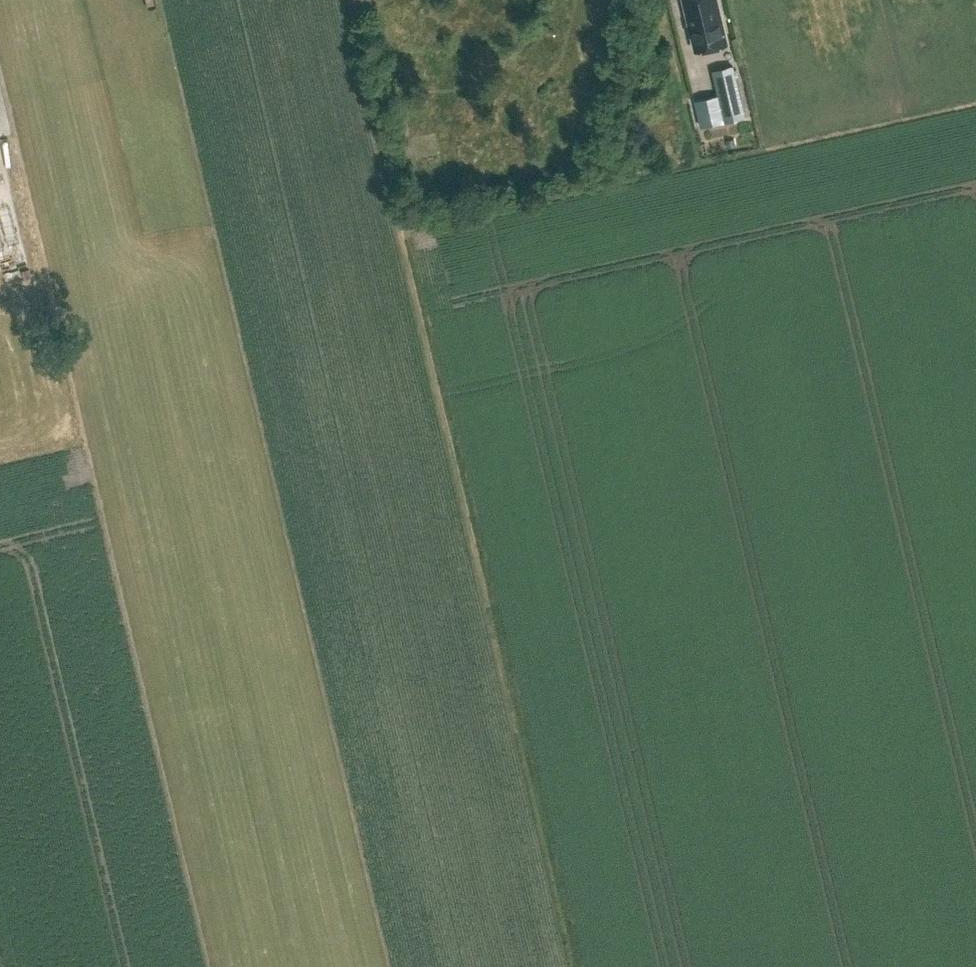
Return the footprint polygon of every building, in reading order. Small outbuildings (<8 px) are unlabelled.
[(718,0),(686,0),(689,14),(691,13),(693,24),(694,24),(699,47),(727,42),(718,0)] [(741,106),(732,65),(713,70),(715,81),(704,83),(706,94),(691,97),(696,123),(709,120),(710,124),(745,117),(744,106),(741,106)]
